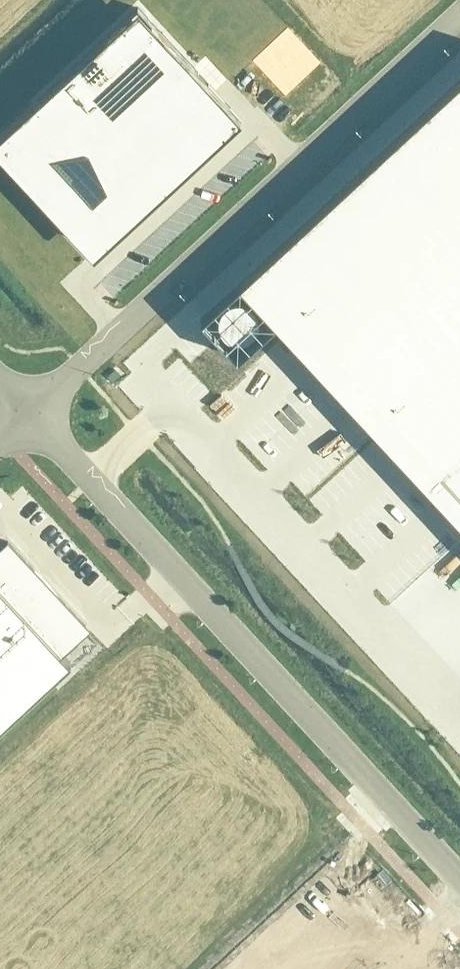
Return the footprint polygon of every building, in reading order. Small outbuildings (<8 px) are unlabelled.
[(0,143),(44,191),(43,192),(39,196),(40,197),(42,195),(51,205),(49,207),(50,208),(54,204),(55,203),(72,221),(70,222),(69,224),(94,250),(114,231),(117,234),(126,225),(211,146),(240,120),(241,118),(138,6),(66,72),(33,103),(34,103),(36,110),(6,138),(0,143)] [(200,317),(236,356),(275,321),(459,521),(459,76),(200,317)] [(70,661),(62,651),(65,648),(63,645),(86,624),(8,539),(0,546),(0,726),(70,661)]
